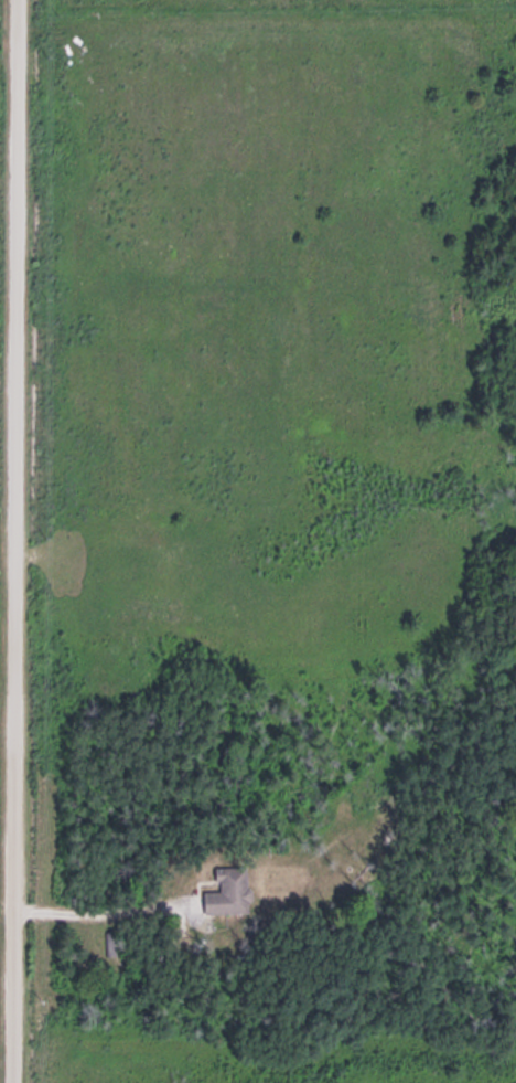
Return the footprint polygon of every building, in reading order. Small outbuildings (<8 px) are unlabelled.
[(204,911),(249,910),(248,863),(217,864),(217,888),(203,889),(204,911)]
